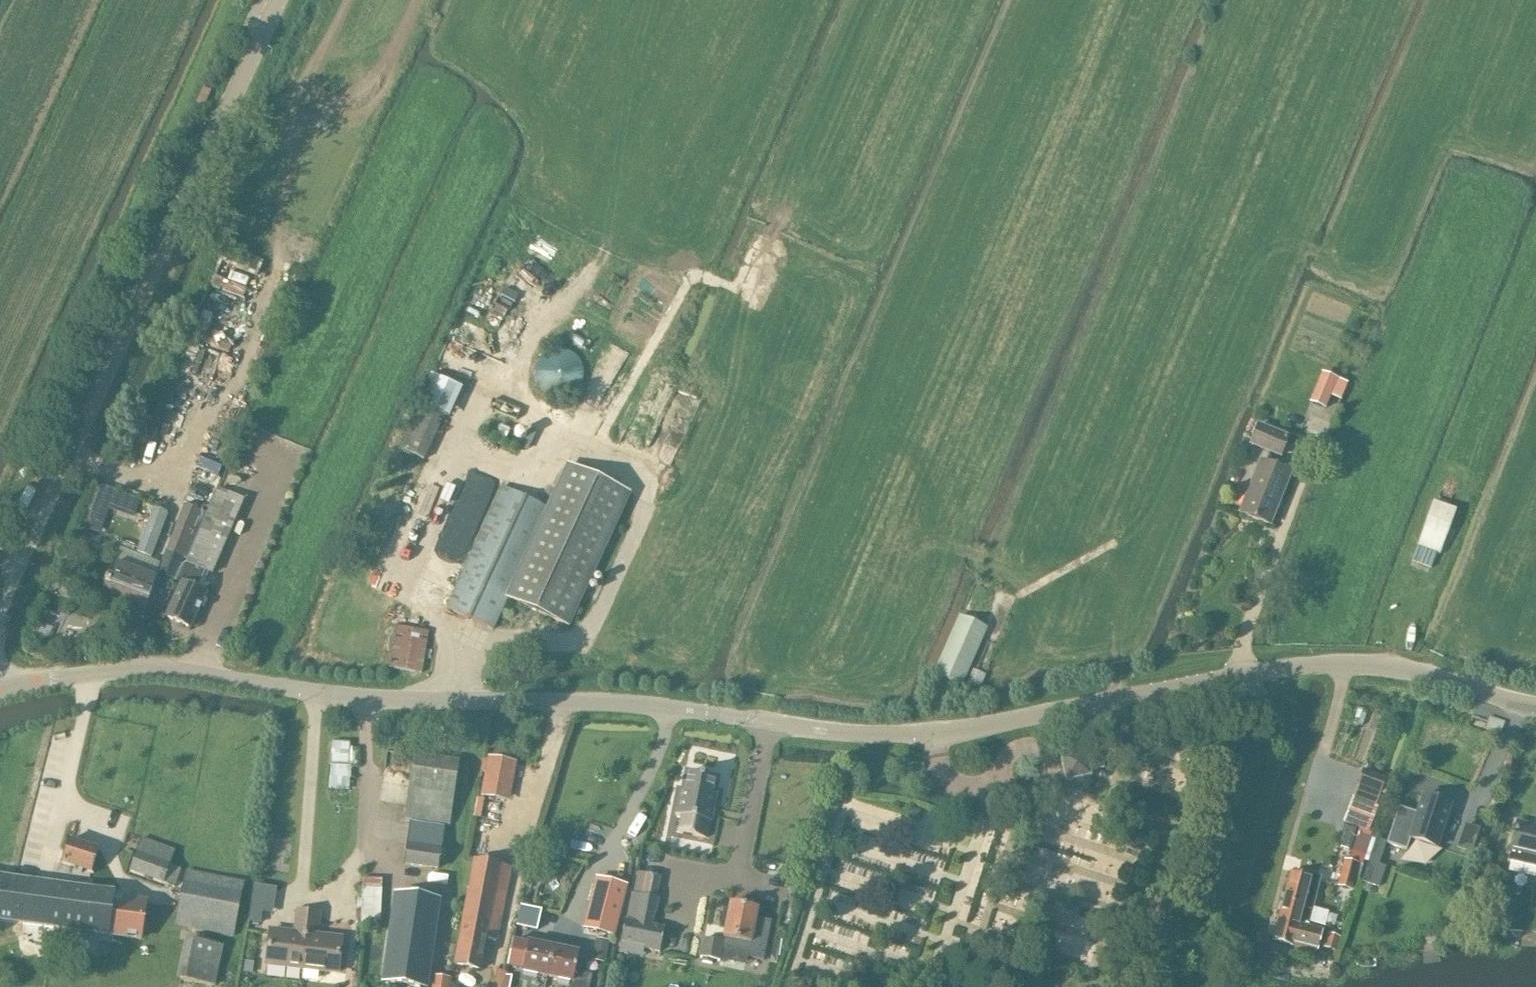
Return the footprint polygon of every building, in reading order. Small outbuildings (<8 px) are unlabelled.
[(1310,402),(1325,408),(1331,395),(1341,399),(1347,384),(1321,374),(1310,402)] [(1280,456),(1288,436),(1258,425),(1251,444),(1280,456)] [(1270,524),(1290,473),(1260,460),(1239,512),(1270,524)] [(628,493),(568,465),(548,509),(505,601),(565,628),(628,493)] [(548,509),(503,487),(447,608),(492,629),(505,601),(548,509)] [(212,573),(243,499),(218,488),(186,562),(204,570),(212,573)] [(1456,510),(1433,502),(1417,545),(1440,554),(1456,510)] [(181,556),(200,509),(185,504),(167,550),(181,556)] [(143,612),(157,577),(115,561),(102,597),(143,612)] [(181,583),(166,616),(190,627),(206,593),(196,588),(204,570),(186,562),(179,564),(173,579),(181,583)] [(960,685),(986,627),(960,615),(935,674),(960,685)] [(38,617),(31,636),(75,652),(82,633),(57,624),(38,617)] [(421,672),(428,631),(396,626),(389,667),(421,672)] [(979,690),(986,675),(973,669),(966,684),(979,690)] [(1489,720),(1486,727),(1487,727),(1490,729),(1501,733),(1505,722),(1494,718),(1490,717),(1489,720)] [(349,763),(350,743),(331,742),(330,762),(349,763)] [(1090,771),(1104,768),(1101,753),(1087,756),(1085,751),(1060,756),(1066,782),(1091,776),(1090,771)] [(449,824),(458,761),(414,755),(405,817),(449,824)] [(513,761),(490,757),(482,798),(506,802),(513,761)] [(350,779),(351,765),(330,764),(330,777),(350,779)] [(1357,784),(1380,792),(1385,779),(1362,770),(1357,784)] [(680,790),(675,815),(680,815),(677,832),(706,838),(709,822),(711,822),(717,793),(712,792),(715,778),(688,773),(685,791),(680,790)] [(1436,849),(1451,804),(1422,795),(1416,814),(1398,808),(1387,843),(1404,849),(1407,840),(1436,849)] [(1347,810),(1343,823),(1369,832),(1373,820),(1347,810)] [(1508,861),(1535,867),(1535,826),(1517,822),(1510,851),(1508,861)] [(1465,824),(1457,848),(1472,853),(1480,828),(1465,824)] [(174,886),(180,868),(169,864),(175,850),(142,838),(130,870),(174,886)] [(69,840),(62,862),(91,872),(98,850),(98,849),(70,839),(69,840)] [(403,865),(438,870),(441,851),(406,846),(403,865)] [(1352,887),(1358,864),(1345,860),(1339,883),(1352,887)] [(496,940),(510,868),(475,861),(455,964),(480,969),(487,938),(496,940)] [(1361,881),(1378,887),(1385,867),(1379,865),(1368,861),(1361,881)] [(1291,873),(1280,915),(1286,917),(1285,921),(1322,931),(1308,927),(1321,877),(1296,870),(1295,874),(1291,873)] [(233,936),(244,882),(186,871),(176,925),(233,936)] [(146,902),(113,898),(114,893),(0,877),(0,919),(141,939),(146,902)] [(382,888),(383,878),(363,877),(362,887),(363,887),(360,926),(379,927),(382,888)] [(598,878),(585,927),(614,934),(626,885),(598,878)] [(439,901),(395,895),(383,981),(426,986),(439,901)] [(627,920),(622,943),(661,951),(666,927),(654,925),(659,900),(656,899),(635,895),(633,895),(628,920),(627,920)] [(724,942),(722,948),(747,953),(747,957),(763,960),(771,921),(756,918),(758,908),(730,902),(723,937),(725,938),(724,942)] [(536,930),(541,910),(521,905),(516,925),(536,930)] [(266,964),(302,968),(308,910),(295,909),(293,932),(270,930),(266,964)] [(308,910),(302,968),(338,972),(341,938),(319,935),(321,912),(308,910)] [(257,925),(259,913),(246,912),(245,923),(257,925)] [(1286,917),(1280,915),(1273,940),(1316,951),(1322,931),(1285,921),(1286,917)] [(1340,937),(1328,934),(1324,947),(1336,950),(1340,937)] [(704,938),(700,957),(702,958),(701,961),(712,963),(713,960),(720,961),(722,948),(724,942),(704,938)] [(214,985),(222,946),(188,940),(181,978),(214,985)] [(508,964),(508,968),(522,970),(547,976),(553,948),(528,942),(514,940),(513,941),(508,964)] [(547,976),(572,981),(571,986),(589,986),(591,975),(575,971),(579,953),(553,948),(547,976)] [(432,986),(450,986),(452,979),(434,976),(432,986)]
